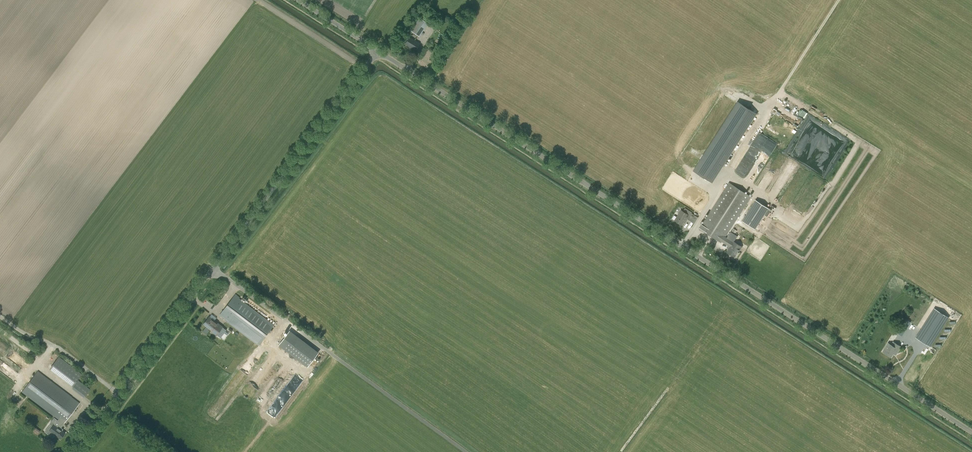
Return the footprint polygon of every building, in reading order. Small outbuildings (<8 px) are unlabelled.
[(427,23),(419,18),(411,31),(419,36),(419,37),(428,23),(427,23)] [(415,50),(420,44),(409,37),(405,44),(415,50)] [(757,113),(737,101),(692,170),(712,183),(757,113)] [(841,157),(850,139),(826,128),(823,133),(825,134),(824,137),(821,139),(823,140),(819,142),(819,143),(821,144),(819,147),(822,151),(823,152),(824,150),(826,149),(829,154),(832,155),(833,152),(838,149),(836,152),(840,154),(841,157)] [(727,237),(726,236),(751,197),(729,182),(699,228),(721,243),(722,242),(730,247),(734,242),(732,240),(734,236),(730,233),(727,237)] [(757,200),(743,221),(756,229),(769,208),(757,200)] [(686,221),(690,215),(681,210),(677,217),(678,218),(676,221),(682,225),(685,220),(686,221)] [(740,251),(742,247),(734,241),(734,242),(730,247),(727,252),(735,257),(739,250),(740,251)] [(258,345),(274,325),(234,295),(219,315),(258,345)] [(930,347),(949,318),(934,308),(915,337),(930,347)] [(216,336),(222,327),(209,317),(203,324),(213,331),(212,333),(216,336)] [(902,336),(911,322),(904,318),(895,332),(902,336)] [(318,353),(289,330),(278,345),(307,367),(318,353)] [(893,342),(891,345),(888,343),(883,351),(891,357),(896,350),(898,351),(901,347),(893,342)] [(78,380),(82,374),(59,356),(50,369),(73,386),(78,380)] [(64,424),(79,403),(37,371),(22,392),(59,420),(63,423),(64,424)] [(72,388),(84,397),(90,389),(78,380),(73,386),(73,387),(72,388)] [(63,423),(59,420),(58,421),(54,418),(49,424),(53,426),(49,430),(60,439),(65,433),(62,431),(63,429),(61,427),(63,423)] [(38,435),(41,431),(34,426),(31,430),(38,435)]
